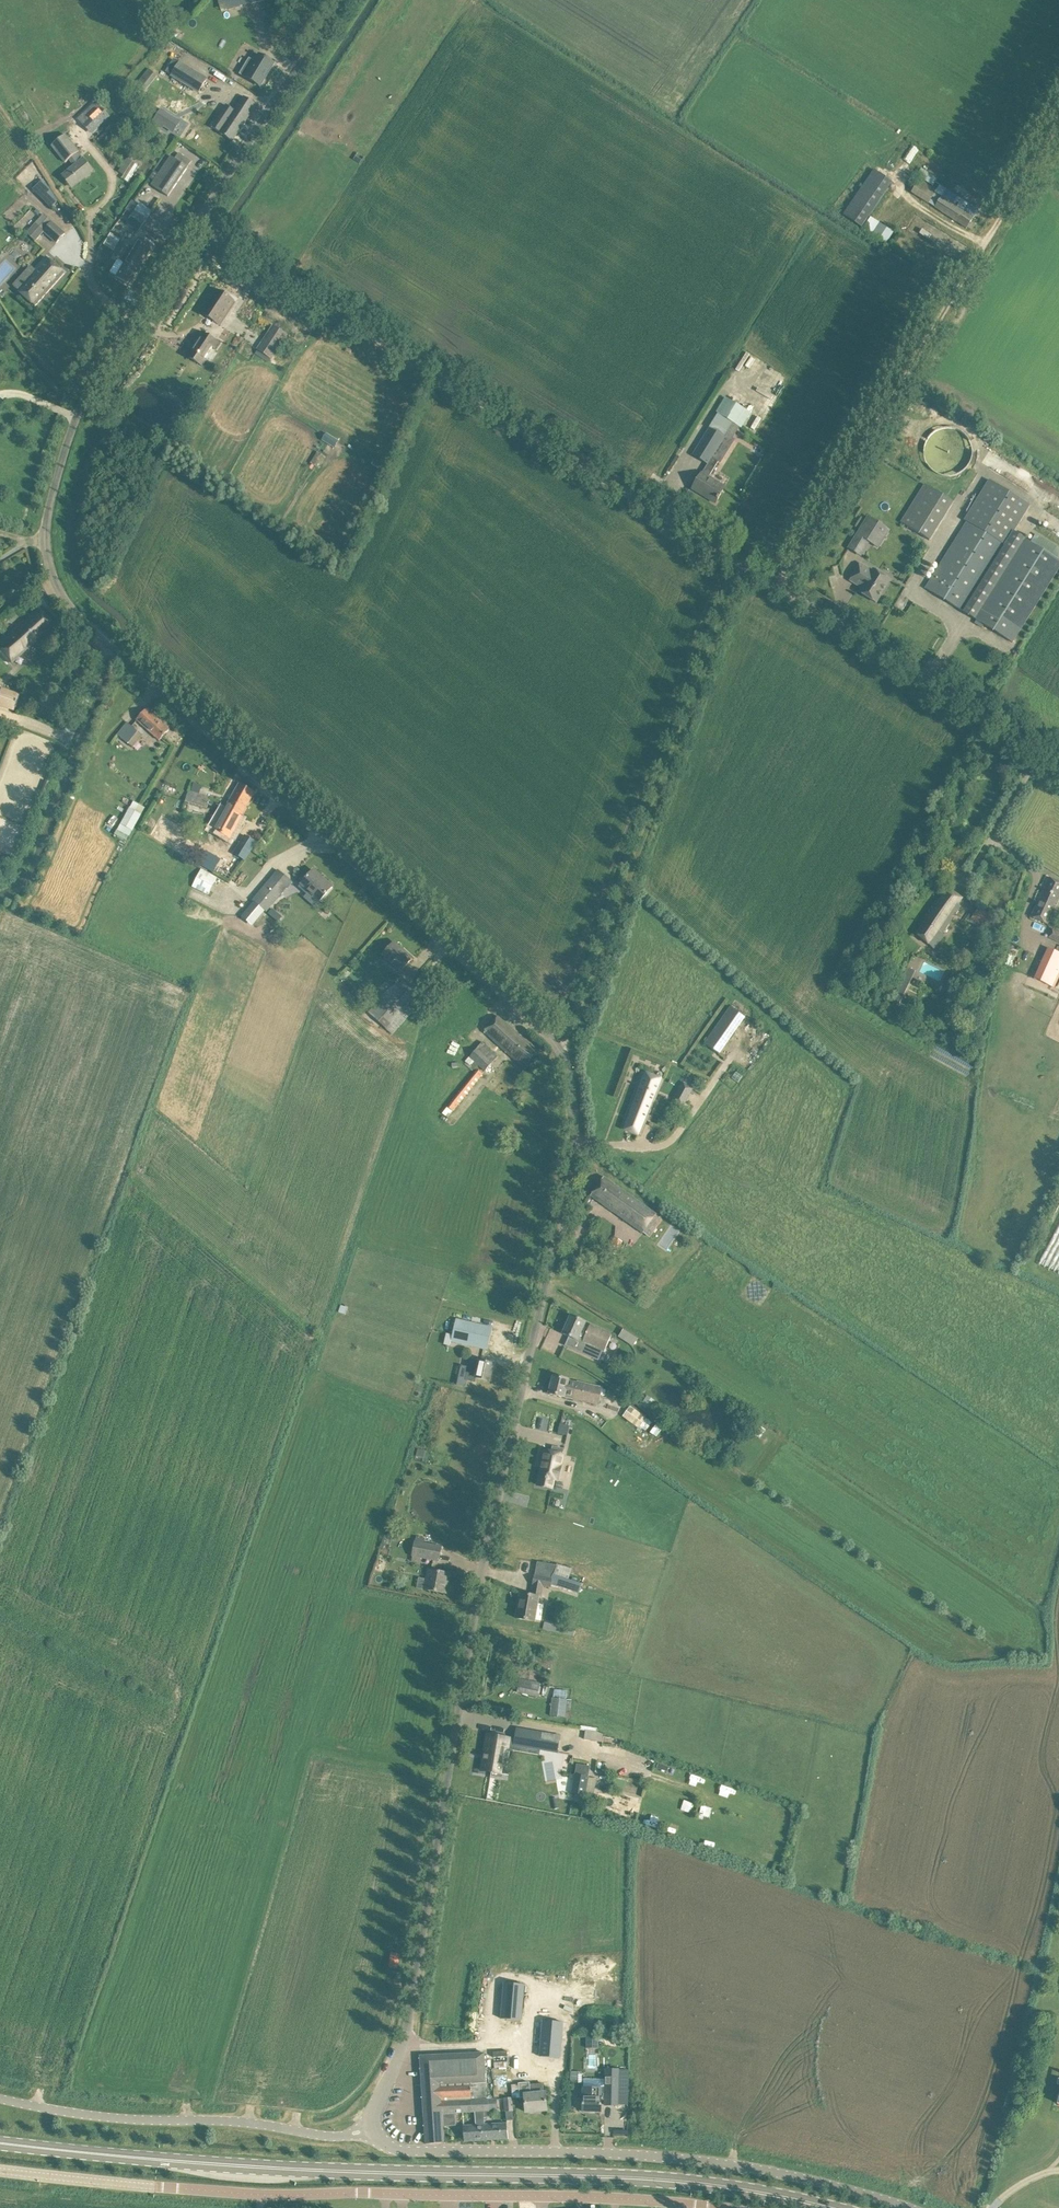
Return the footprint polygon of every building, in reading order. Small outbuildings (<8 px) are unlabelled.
[(226,9),(265,0),(224,0),(226,9)] [(274,63),(259,54),(254,62),(249,59),(240,74),(261,86),(274,63)] [(179,63),(174,59),(166,72),(172,75),(199,92),(207,79),(180,62),(179,63)] [(148,68),(135,85),(144,92),(158,76),(148,68)] [(212,127),(220,132),(220,133),(232,141),(257,104),(244,96),(235,110),(227,105),(212,127)] [(172,132),(180,120),(163,109),(154,123),(163,129),(164,127),(172,132)] [(97,112),(89,119),(97,127),(105,120),(97,112)] [(79,152),(65,135),(52,145),(65,162),(70,159),(75,166),(63,176),(70,185),(85,173),(87,176),(93,171),(83,159),(84,159),(78,152),(79,152)] [(168,196),(188,167),(187,167),(191,162),(179,153),(175,159),(172,156),(152,185),(168,196)] [(861,228),(892,182),(874,169),(843,215),(861,228)] [(58,201),(43,179),(33,190),(51,208),(58,201)] [(920,181),(912,193),(929,204),(936,193),(937,192),(935,191),(920,181)] [(967,228),(974,218),(979,210),(939,185),(935,191),(937,192),(936,193),(943,197),(935,208),(967,228)] [(152,211),(140,203),(126,222),(138,231),(152,211)] [(44,215),(27,233),(35,240),(44,231),(57,243),(65,233),(44,215)] [(893,232),(870,217),(862,228),(886,243),(893,232)] [(153,246),(151,244),(153,241),(153,239),(148,236),(146,236),(144,240),(139,237),(133,247),(131,246),(131,245),(124,241),(118,251),(141,265),(153,246)] [(129,284),(141,265),(118,251),(115,257),(122,261),(122,260),(124,262),(116,276),(129,284)] [(47,257),(17,290),(35,306),(64,273),(47,257)] [(202,313),(219,324),(234,300),(218,289),(202,313)] [(276,356),(274,355),(287,335),(277,328),(265,346),(261,344),(258,350),(273,360),(276,356)] [(187,355),(203,366),(208,359),(205,358),(212,347),(215,348),(219,342),(202,331),(198,338),(201,340),(194,351),(191,349),(187,355)] [(726,434),(733,423),(741,428),(750,413),(728,398),(693,455),(708,464),(692,489),(693,489),(694,488),(708,496),(707,498),(715,503),(725,487),(709,477),(733,438),(726,434)] [(923,448),(923,452),(923,456),(924,461),(926,465),(929,468),(932,471),(936,474),(940,475),(944,476),(949,476),(953,475),(957,474),(961,471),(965,468),(967,465),(969,461),(970,456),(971,452),(970,448),(969,443),(967,439),(965,436),(961,433),(957,430),(953,429),(949,428),(944,428),(940,429),(936,430),(932,433),(929,436),(926,439),(924,443),(923,448)] [(327,433),(324,439),(335,445),(339,438),(327,433)] [(925,587),(926,587),(925,588),(963,612),(974,619),(977,620),(975,623),(982,627),(984,625),(1013,642),(1058,567),(1058,560),(1057,559),(1030,542),(1013,531),(1030,505),(989,479),(964,520),(967,521),(935,572),(930,580),(928,584),(927,584),(925,587)] [(901,522),(929,540),(953,502),(925,484),(901,522)] [(864,524),(855,537),(867,545),(875,531),(864,524)] [(872,571),(861,564),(850,580),(862,587),(859,592),(876,602),(890,580),(873,569),(872,571)] [(52,625),(53,626),(53,625),(37,609),(0,645),(0,657),(9,666),(52,625)] [(83,681),(90,669),(81,663),(73,675),(83,681)] [(0,699),(0,713),(12,711),(9,698),(0,699)] [(170,729),(147,708),(137,720),(160,740),(170,729)] [(127,722),(117,735),(128,744),(138,731),(127,722)] [(227,806),(242,816),(254,793),(239,783),(227,806)] [(188,791),(185,801),(207,808),(210,797),(188,791)] [(230,838),(242,816),(227,806),(214,829),(230,838)] [(130,808),(121,824),(132,830),(141,814),(130,808)] [(239,845),(251,851),(256,843),(245,836),(239,845)] [(245,860),(251,851),(239,845),(234,853),(245,860)] [(198,865),(212,872),(220,858),(205,850),(198,865)] [(208,897),(217,879),(201,870),(191,888),(208,897)] [(271,878),(253,900),(272,917),(278,910),(272,905),(284,890),(291,881),(278,870),(271,878)] [(314,870),(313,870),(301,884),(320,901),(332,887),(325,880),(324,882),(312,872),(314,870)] [(1058,900),(1058,882),(1048,877),(1031,916),(1048,924),(1058,900)] [(957,904),(962,898),(945,886),(914,931),(934,949),(945,935),(942,934),(952,919),(950,918),(955,912),(956,913),(961,907),(957,904)] [(996,933),(1002,921),(977,908),(971,919),(996,933)] [(1048,938),(1058,943),(1058,931),(1052,928),(1048,938)] [(383,955),(401,971),(412,958),(405,952),(403,954),(392,944),(383,955)] [(1047,948),(1034,979),(1054,987),(1058,974),(1058,953),(1047,948)] [(902,976),(891,999),(900,1004),(911,980),(902,976)] [(396,982),(368,1013),(386,1029),(417,993),(403,980),(399,985),(396,982)] [(745,1017),(731,1007),(705,1044),(719,1054),(745,1017)] [(525,1070),(540,1054),(498,1016),(483,1032),(525,1070)] [(468,1056),(464,1061),(474,1069),(478,1065),(484,1070),(498,1055),(482,1041),(468,1056)] [(477,1070),(447,1107),(453,1111),(483,1074),(477,1070)] [(641,1135),(662,1079),(642,1071),(621,1128),(641,1135)] [(675,1096),(671,1102),(682,1108),(685,1102),(692,1090),(694,1088),(683,1082),(675,1096)] [(447,1107),(443,1113),(448,1117),(452,1111),(447,1107)] [(604,1177),(590,1196),(643,1233),(644,1232),(656,1215),(656,1214),(604,1177)] [(622,1241),(615,1237),(607,1250),(615,1254),(622,1241)] [(571,1315),(563,1334),(569,1336),(580,1341),(576,1350),(598,1360),(602,1351),(605,1352),(606,1350),(612,1337),(613,1334),(608,1332),(590,1324),(588,1329),(583,1327),(586,1322),(571,1315)] [(493,1328),(457,1319),(452,1340),(488,1349),(493,1328)] [(461,1365),(456,1385),(465,1387),(467,1380),(475,1382),(476,1378),(490,1381),(493,1364),(479,1361),(469,1359),(467,1367),(461,1365)] [(553,1376),(549,1394),(560,1396),(564,1397),(565,1397),(573,1399),(599,1405),(601,1395),(604,1395),(606,1389),(603,1388),(577,1382),(577,1383),(568,1381),(569,1380),(564,1379),(553,1376)] [(641,1400),(638,1404),(648,1411),(653,1404),(645,1398),(643,1401),(641,1400)] [(645,1417),(629,1405),(622,1416),(639,1427),(645,1417)] [(560,1424),(558,1433),(567,1435),(569,1426),(560,1424)] [(541,1468),(538,1485),(552,1488),(554,1479),(558,1480),(561,1466),(560,1466),(563,1455),(562,1454),(563,1449),(553,1446),(552,1452),(544,1450),(541,1462),(540,1468),(541,1468)] [(421,1557),(439,1560),(442,1546),(415,1542),(412,1561),(420,1563),(421,1557)] [(559,1586),(579,1593),(582,1584),(569,1580),(553,1575),(557,1566),(537,1562),(533,1584),(534,1584),(532,1595),(520,1593),(519,1601),(521,1601),(518,1618),(516,1617),(516,1618),(535,1621),(539,1597),(540,1597),(542,1585),(550,1587),(551,1584),(559,1586)] [(446,1573),(428,1570),(426,1580),(429,1581),(428,1590),(446,1593),(448,1583),(444,1582),(446,1573)] [(544,1623),(543,1630),(574,1637),(575,1630),(544,1623)] [(540,1683),(521,1679),(518,1692),(537,1696),(540,1683)] [(550,1716),(564,1717),(567,1699),(566,1699),(567,1690),(554,1688),(553,1697),(552,1697),(550,1716)] [(517,1728),(514,1745),(557,1752),(560,1735),(517,1728)] [(598,1734),(585,1732),(584,1741),(602,1744),(603,1737),(598,1734)] [(484,1761),(482,1770),(500,1773),(504,1748),(507,1748),(509,1738),(488,1735),(484,1761)] [(575,1775),(571,1793),(585,1795),(586,1794),(594,1796),(597,1779),(589,1777),(588,1777),(581,1776),(581,1775),(582,1774),(584,1767),(583,1765),(579,1765),(578,1766),(577,1773),(578,1775),(575,1775)] [(389,1967),(398,1969),(400,1954),(391,1953),(389,1967)] [(505,1979),(499,2015),(518,2018),(524,1982),(505,1979)] [(543,2020),(540,2056),(559,2058),(563,2022),(543,2020)] [(485,2117),(490,2117),(489,2099),(472,2100),(471,2082),(486,2081),(484,2052),(420,2056),(426,2144),(444,2143),(442,2113),(475,2111),(476,2124),(463,2125),(464,2141),(486,2140),(485,2124),(485,2117)] [(571,2071),(570,2080),(574,2080),(577,2080),(578,2074),(578,2072),(571,2071)] [(618,2105),(619,2077),(606,2077),(605,2105),(618,2105)] [(519,2084),(512,2085),(514,2098),(525,2097),(526,2112),(547,2110),(545,2092),(530,2094),(529,2083),(530,2083),(530,2082),(519,2083),(519,2084)] [(601,2111),(601,2088),(583,2087),(583,2088),(578,2088),(578,2098),(583,2098),(582,2111),(601,2111)] [(485,2124),(486,2140),(509,2139),(508,2123),(485,2124)]
